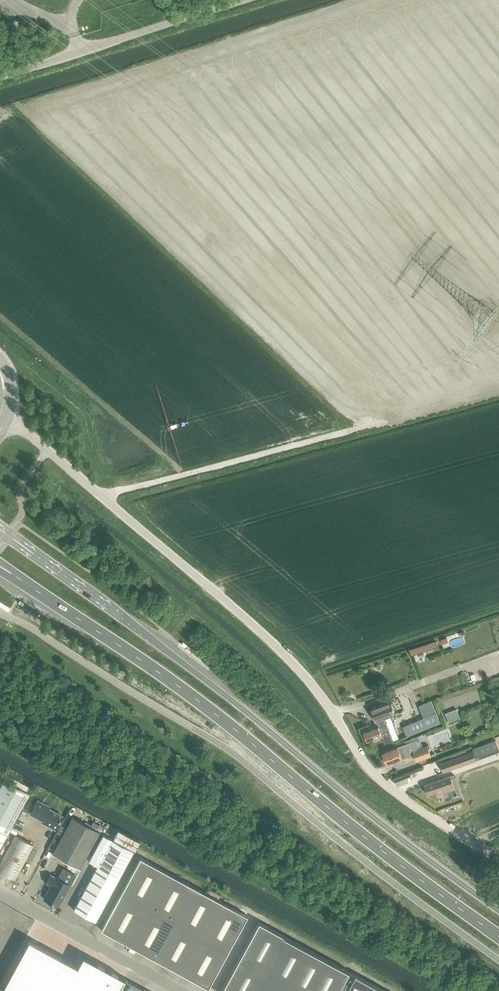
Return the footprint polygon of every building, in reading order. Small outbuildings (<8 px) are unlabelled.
[(436,640),(423,645),(425,650),(438,646),(436,640)] [(377,724),(364,729),(368,741),(382,736),(384,743),(393,740),(399,738),(391,715),(395,714),(390,701),(371,708),(377,724)] [(419,705),(424,717),(404,725),(408,736),(439,723),(435,713),(435,712),(430,701),(419,705)] [(450,723),(461,718),(457,709),(446,714),(450,723)] [(411,755),(410,752),(413,751),(417,761),(431,755),(427,745),(418,748),(415,740),(407,743),(406,743),(383,752),(387,764),(411,755)] [(440,762),(444,771),(477,760),(473,750),(440,762)] [(455,788),(452,779),(455,778),(454,774),(425,784),(428,794),(437,791),(438,794),(455,788)] [(0,787),(0,846),(28,793),(4,780),(0,787)] [(46,824),(55,829),(62,816),(48,808),(49,806),(37,800),(33,808),(35,808),(32,814),(47,822),(46,824)] [(53,853),(79,867),(99,832),(72,817),(53,853)] [(97,866),(98,865),(119,877),(133,850),(103,834),(89,861),(97,866)] [(17,879),(35,845),(15,835),(0,865),(0,870),(17,879)] [(101,929),(208,987),(247,915),(140,857),(101,929)] [(95,921),(119,877),(98,865),(97,866),(74,910),(95,921)] [(43,898),(58,906),(70,885),(75,874),(63,868),(57,878),(51,874),(46,883),(51,885),(43,898)] [(349,975),(350,972),(258,922),(220,990),(340,990),(345,981),(349,975)] [(1,989),(4,990),(148,990),(125,978),(83,955),(77,966),(29,939),(1,989)] [(355,978),(349,975),(345,981),(352,985),(355,978)] [(357,975),(355,978),(352,985),(348,990),(386,990),(357,975)]
